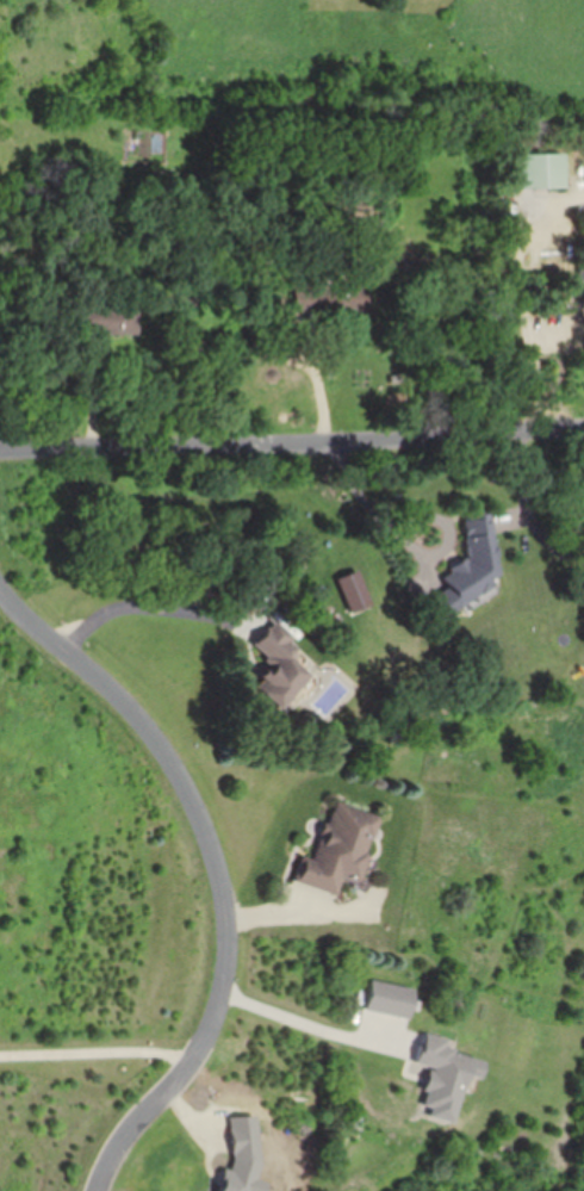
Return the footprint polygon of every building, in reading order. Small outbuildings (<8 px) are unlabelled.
[(513,189),(561,189),(561,154),(513,154),(513,189)] [(364,284),(297,286),(297,314),(365,313),(364,284)] [(105,309),(105,333),(136,333),(136,309),(105,309)] [(356,605),(356,606),(364,604),(356,572),(340,577),(349,607),(356,605)] [(301,651),(269,622),(250,643),(269,661),(253,678),(279,702),(305,674),(292,661),(301,651)] [(334,895),(338,881),(364,889),(372,861),(361,858),(373,820),(332,807),(323,835),(318,834),(307,871),(296,868),(292,882),(334,895)] [(411,991),(367,980),(360,1009),(404,1020),(411,991)] [(475,1052),(414,1039),(409,1064),(421,1066),(413,1106),(422,1108),(420,1116),(445,1122),(456,1075),(469,1079),(475,1052)]
